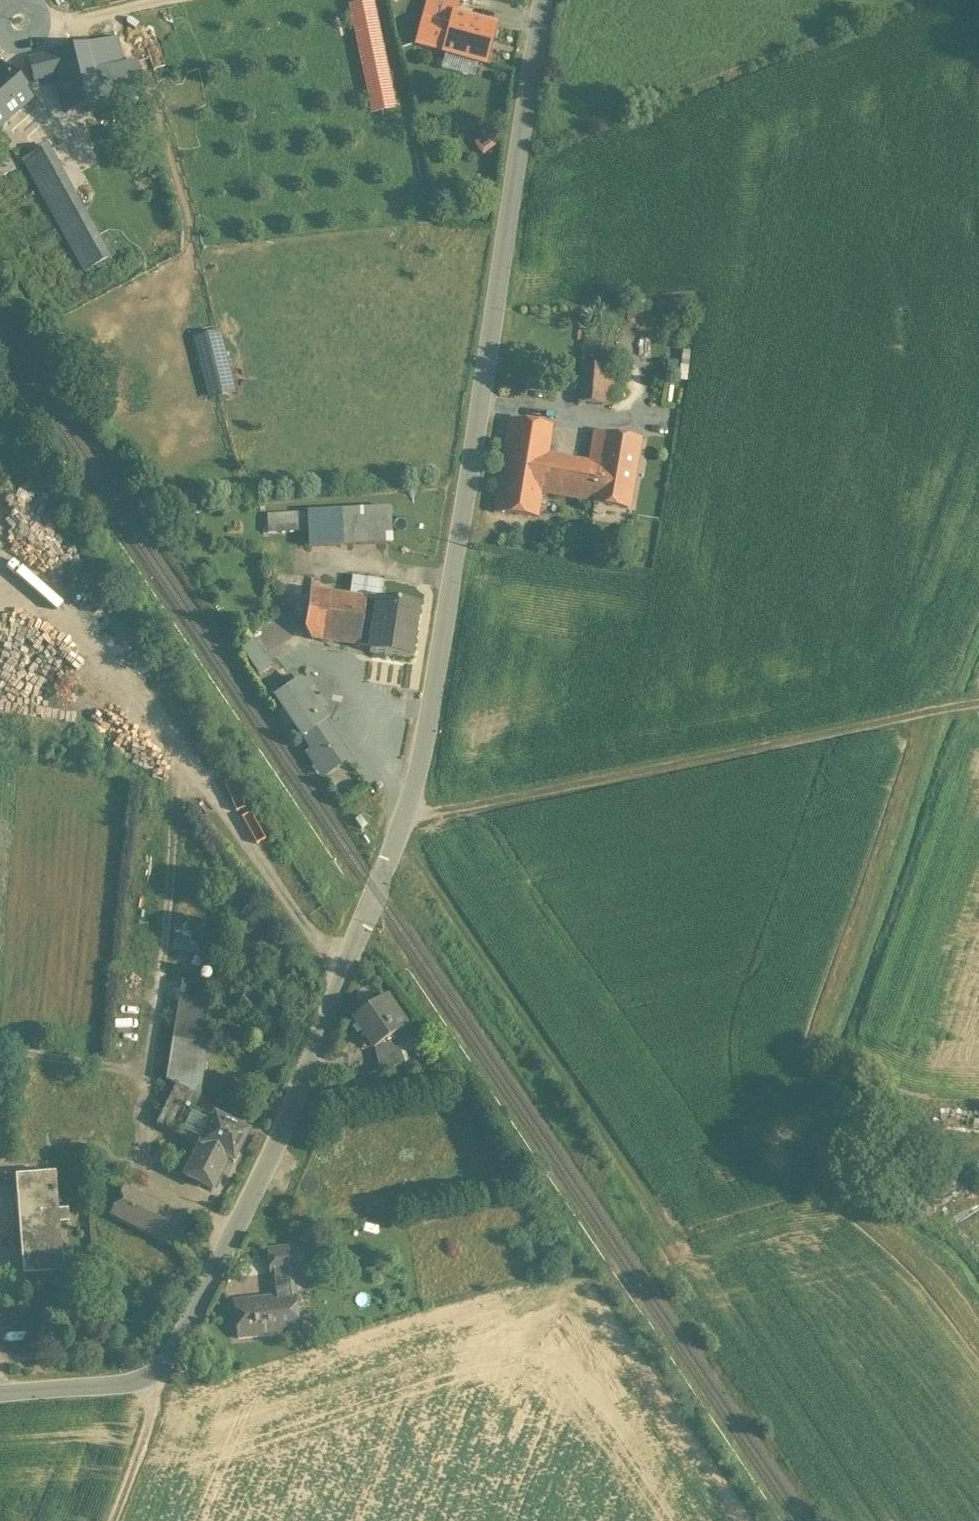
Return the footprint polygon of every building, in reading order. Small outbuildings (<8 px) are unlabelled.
[(439,0),(428,0),(424,17),(451,24),(453,15),(454,15),(457,5),(439,0)] [(454,15),(453,15),(451,24),(443,51),(443,52),(485,64),(495,26),(454,15)] [(451,24),(424,17),(417,44),(442,51),(443,51),(451,24)] [(112,37),(29,58),(35,83),(58,77),(66,113),(141,94),(133,61),(119,65),(112,37)] [(441,57),(442,51),(417,44),(415,43),(411,63),(437,70),(436,71),(454,76),(458,61),(441,57)] [(0,70),(0,126),(30,100),(2,68),(0,70)] [(108,257),(47,147),(26,159),(87,269),(108,257)] [(208,397),(236,389),(219,328),(190,336),(208,397)] [(612,331),(582,329),(579,363),(580,363),(577,401),(612,404),(615,366),(609,366),(612,331)] [(553,424),(507,417),(500,467),(586,480),(589,459),(549,453),(553,424)] [(638,441),(593,434),(589,459),(586,480),(595,481),(593,500),(592,502),(629,508),(638,441)] [(586,480),(500,467),(494,510),(539,517),(543,493),(593,500),(595,481),(586,480)] [(390,508),(307,512),(308,531),(309,546),(392,542),(390,508)] [(307,512),(267,514),(268,533),(308,531),(307,512)] [(418,606),(381,600),(384,583),(352,578),(349,596),(366,598),(359,647),(370,649),(369,652),(410,659),(418,606)] [(349,596),(310,590),(305,629),(311,639),(358,646),(357,647),(359,647),(366,598),(349,596)] [(240,647),(258,674),(272,665),(253,638),(240,647)] [(322,723),(296,684),(275,698),(302,737),(303,736),(313,751),(308,753),(323,775),(347,759),(333,738),(331,739),(321,724),(322,723)] [(367,826),(361,817),(355,821),(361,830),(367,826)] [(211,987),(181,982),(177,1005),(207,1009),(211,987)] [(385,997),(352,1019),(373,1049),(374,1049),(395,1034),(406,1027),(385,997)] [(207,1009),(177,1005),(175,1016),(205,1021),(207,1009)] [(205,1021),(175,1016),(165,1081),(175,1086),(193,1095),(205,1021)] [(395,1034),(374,1049),(378,1070),(404,1065),(395,1034)] [(193,1095),(175,1086),(155,1125),(198,1147),(212,1120),(187,1107),(193,1095)] [(248,1133),(214,1116),(212,1120),(198,1147),(226,1161),(232,1164),(248,1133)] [(226,1161),(198,1147),(183,1177),(211,1191),(226,1161)] [(55,1175),(15,1179),(23,1278),(63,1275),(59,1226),(68,1226),(67,1213),(58,1214),(55,1175)] [(194,1225),(123,1189),(109,1217),(181,1252),(194,1225)] [(301,1245),(267,1249),(270,1275),(304,1271),(301,1245)] [(294,1295),(233,1302),(238,1339),(299,1332),(294,1295)]
